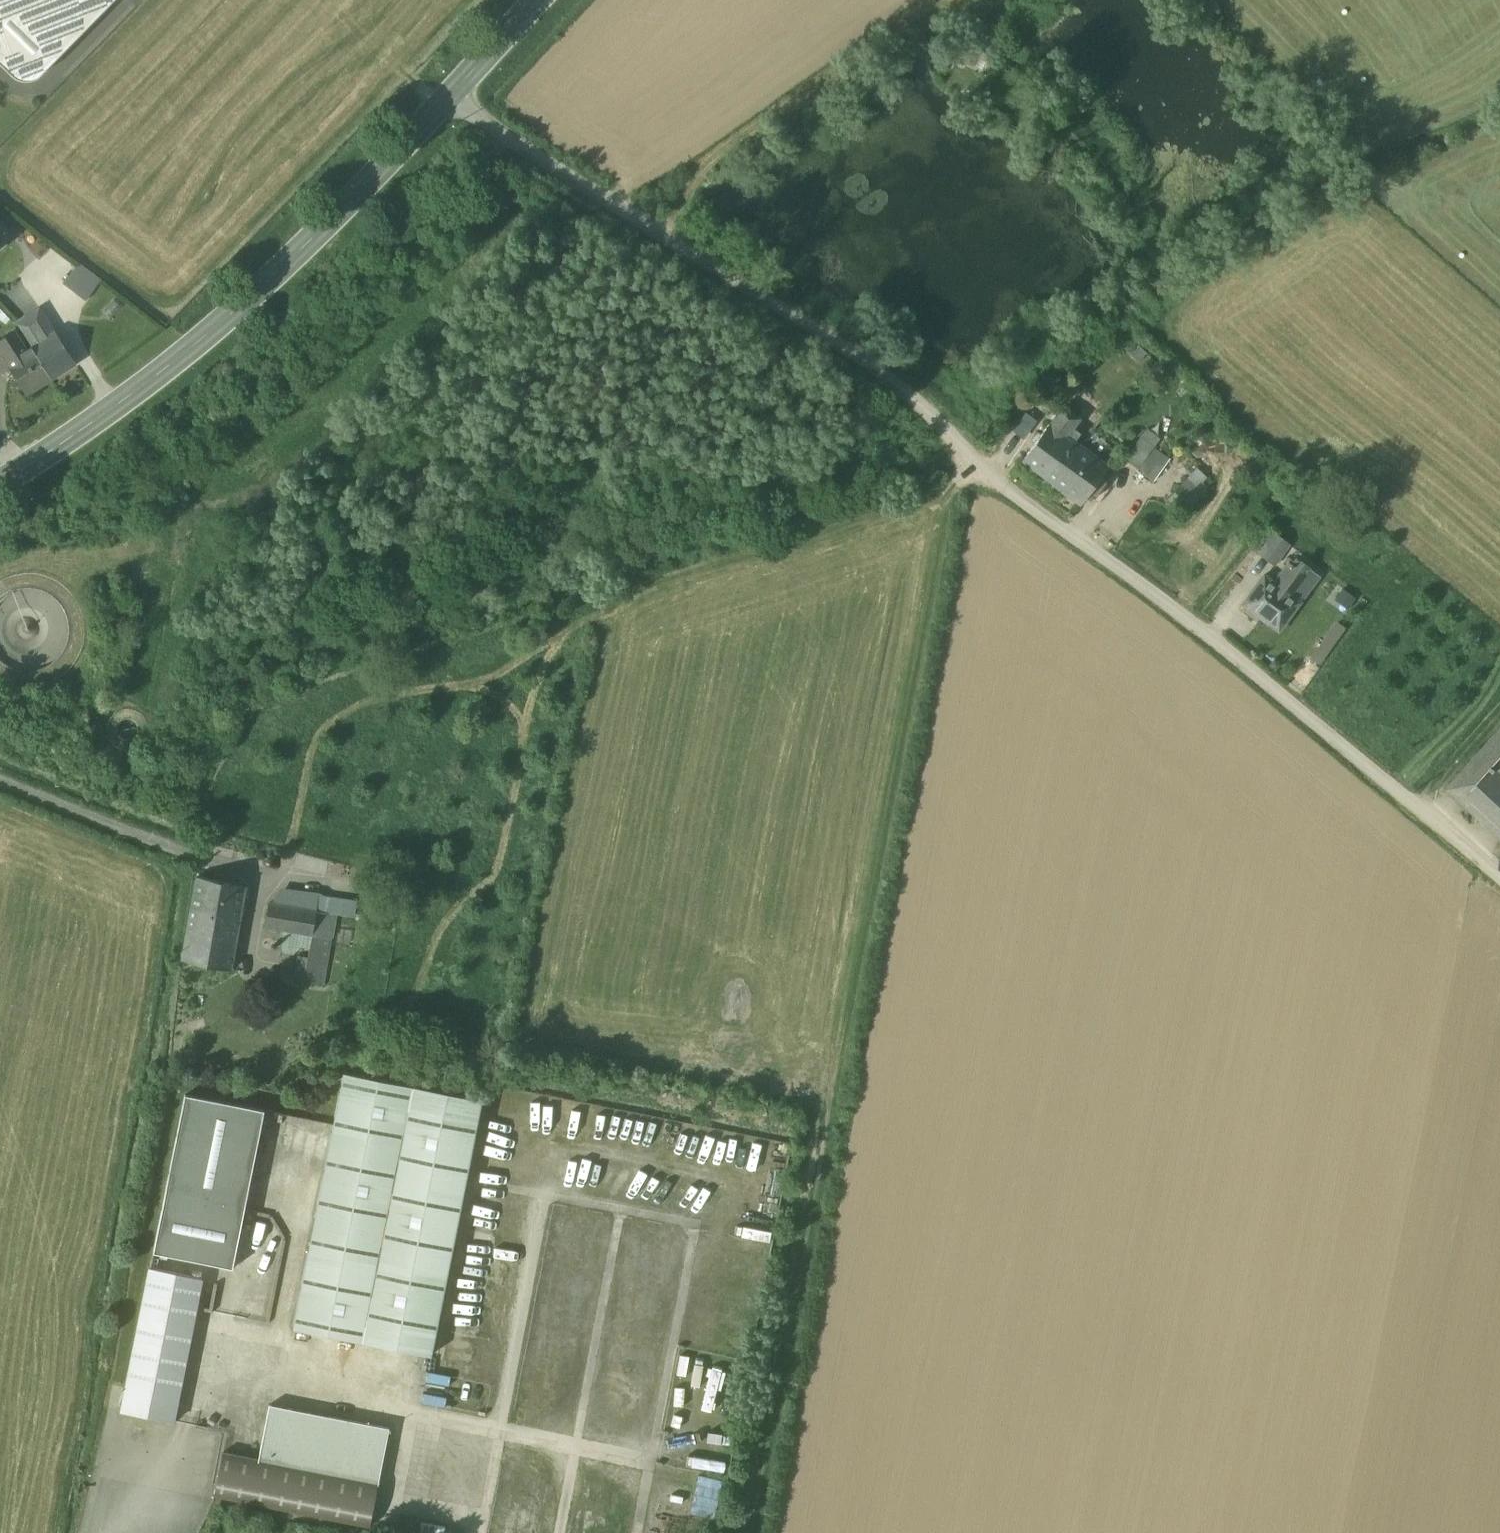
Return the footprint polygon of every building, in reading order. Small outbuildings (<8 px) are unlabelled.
[(14,76),(20,79),(27,80),(34,79),(40,75),(114,0),(0,0),(0,63),(14,76)] [(0,223),(0,243),(10,235),(0,223)] [(102,281),(80,264),(65,283),(87,300),(102,281)] [(74,362),(49,322),(21,276),(1,289),(10,303),(9,303),(36,345),(32,348),(51,377),(74,362)] [(32,348),(28,350),(16,330),(0,340),(0,350),(9,364),(27,393),(51,377),(32,348)] [(9,364),(0,350),(0,370),(9,364)] [(1049,424),(1022,461),(1053,483),(1052,484),(1079,503),(1087,494),(1092,497),(1096,497),(1106,482),(1106,479),(1100,475),(1108,465),(1076,441),(1081,434),(1073,428),(1080,418),(1063,406),(1050,425),(1049,424)] [(1141,437),(1126,457),(1138,466),(1153,446),(1141,437)] [(1153,446),(1138,466),(1153,478),(1168,458),(1153,446)] [(1182,484),(1171,497),(1189,512),(1195,504),(1200,498),(1182,484)] [(1276,533),(1261,552),(1274,562),(1289,542),(1276,533)] [(1307,579),(1289,564),(1273,583),(1291,597),(1307,579)] [(1273,583),(1264,576),(1242,604),(1260,618),(1278,632),(1300,604),(1291,597),(1273,583)] [(1339,587),(1334,600),(1351,606),(1356,593),(1339,587)] [(1260,618),(1242,604),(1238,609),(1251,619),(1249,620),(1255,625),(1260,618)] [(1321,662),(1346,625),(1336,618),(1310,655),(1321,662)] [(1449,789),(1476,813),(1499,787),(1499,732),(1449,789)] [(1476,813),(1499,836),(1499,787),(1476,813)] [(248,885),(196,876),(181,961),(186,962),(233,970),(248,885)] [(316,910),(269,903),(265,930),(311,937),(315,913),(316,910)] [(336,917),(315,913),(311,937),(308,957),(297,955),(293,980),(324,985),(336,917)] [(482,1100),(345,1073),(332,1138),(294,1327),(430,1355),(436,1328),(474,1136),(482,1100)] [(265,1111),(186,1095),(177,1140),(155,1251),(233,1267),(265,1111)] [(202,1278),(151,1268),(122,1411),(174,1422),(202,1278)] [(259,1458),(379,1482),(388,1428),(270,1404),(259,1458)] [(402,1444),(388,1441),(380,1481),(394,1483),(402,1444)] [(259,1458),(223,1451),(214,1495),(370,1525),(379,1482),(259,1458)] [(714,1516),(721,1477),(698,1473),(691,1512),(714,1516)]
